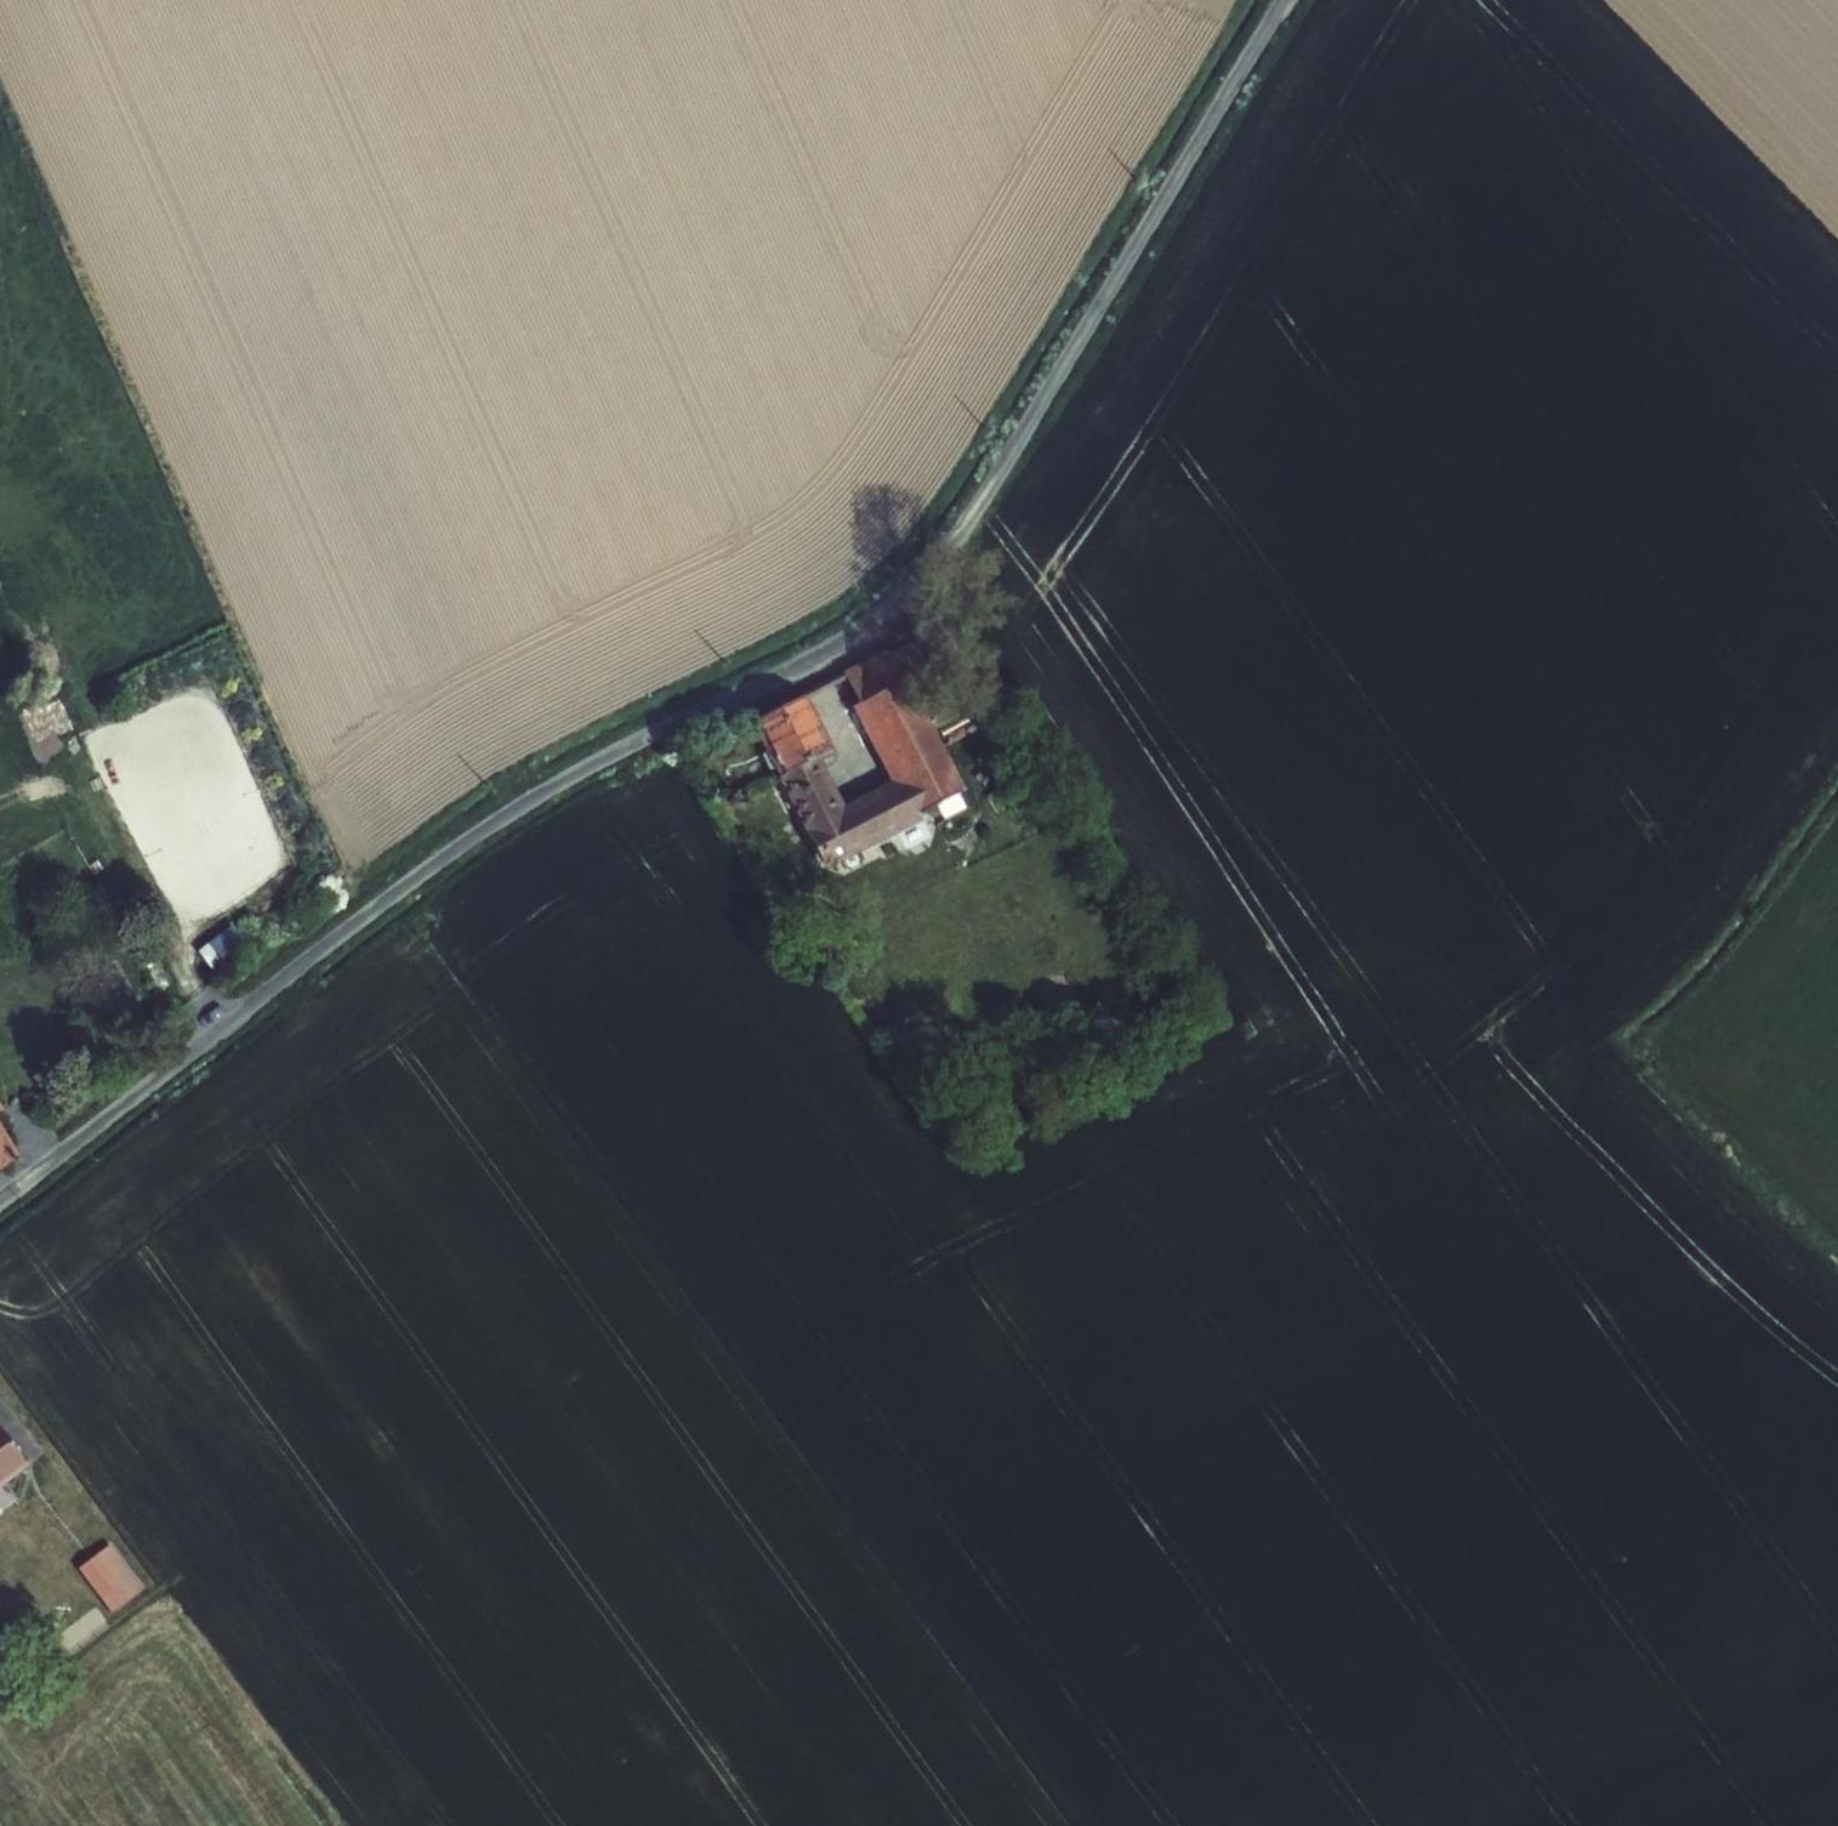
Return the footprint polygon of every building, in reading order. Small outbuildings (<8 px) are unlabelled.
[(805,692),(755,716),(834,864),(964,795),(888,642),(844,672),(900,778),(851,804),(821,748),(833,741),(805,692)] [(15,1160),(0,1140),(0,1173),(15,1160)] [(2,1494),(36,1468),(0,1423),(0,1491),(2,1494)] [(109,1541),(75,1567),(112,1613),(145,1587),(109,1541)]
